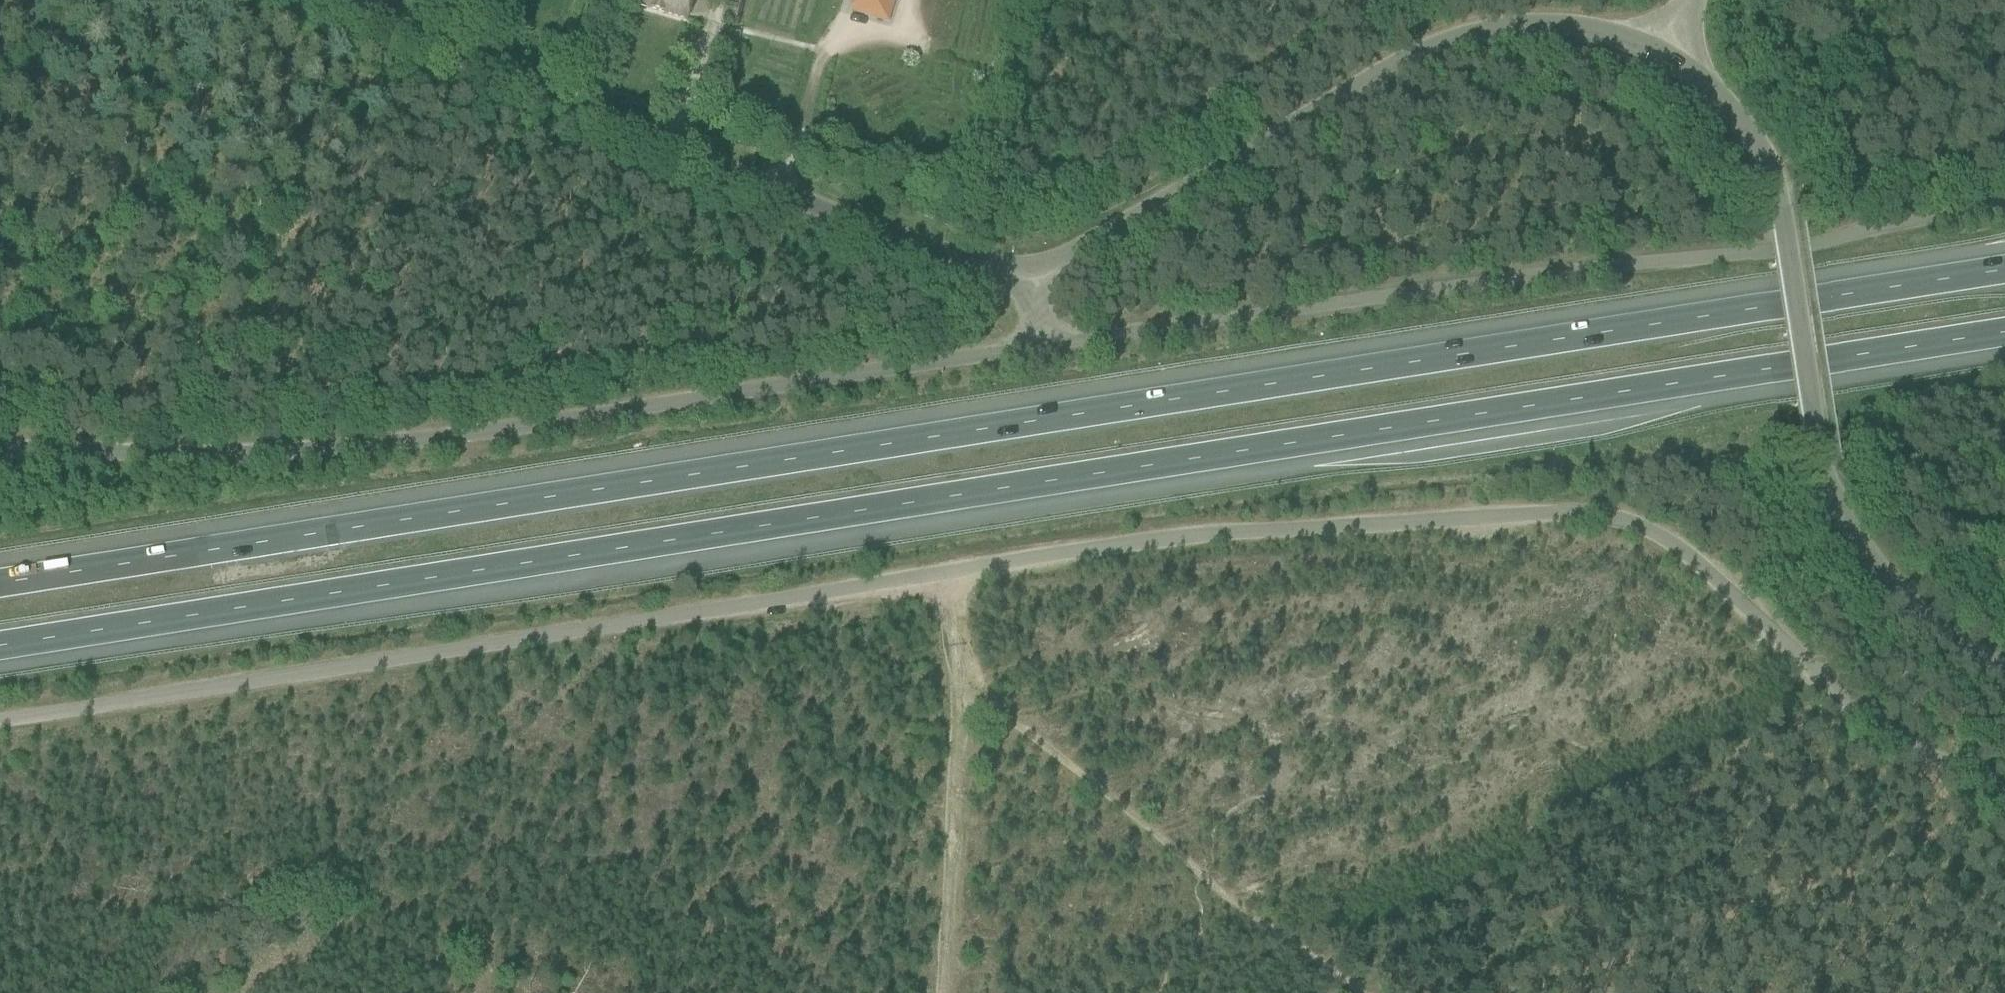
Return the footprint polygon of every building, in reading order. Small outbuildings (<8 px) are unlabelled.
[(633,4),(685,19),(691,0),(634,0),(633,4)]
